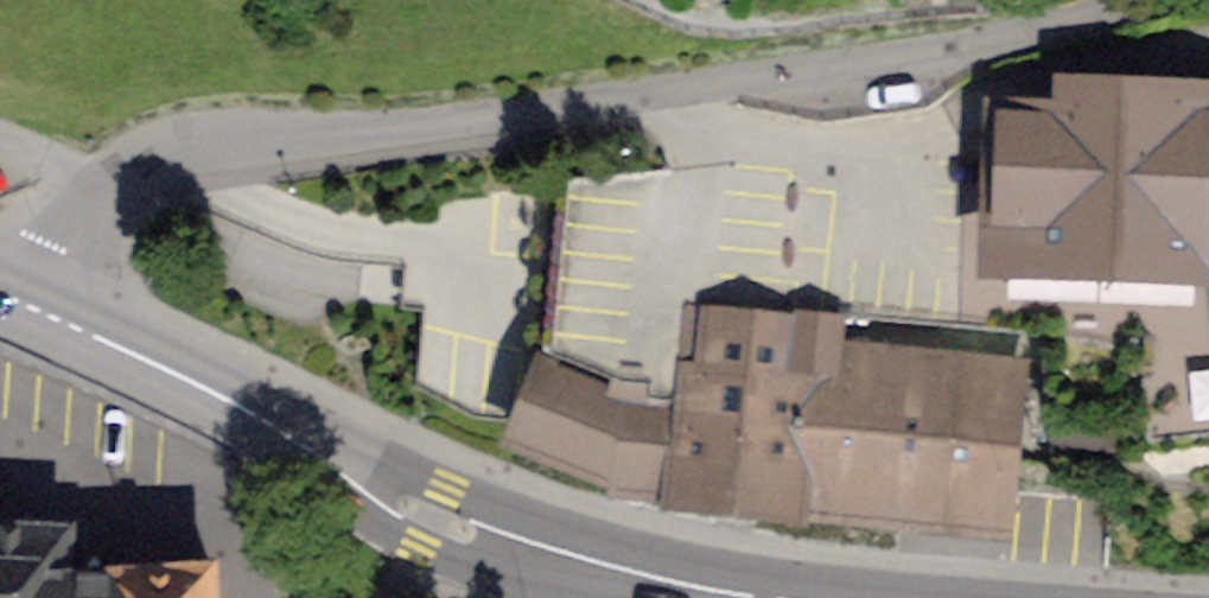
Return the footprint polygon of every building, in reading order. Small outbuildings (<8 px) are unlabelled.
[(1091,98),(1090,106),(1067,105),(1066,125),(1012,123),(1007,256),(1208,263),(1208,103),(1091,98)] [(610,489),(675,495),(836,352),(848,179),(723,166),(563,183),(543,368),(514,442),(611,480),(610,489)] [(1014,369),(836,352),(675,495),(675,501),(794,513),(795,507),(999,526),(1014,369)] [(66,530),(0,527),(0,597),(213,597),(211,569),(108,575),(108,577),(65,575),(66,530)]
